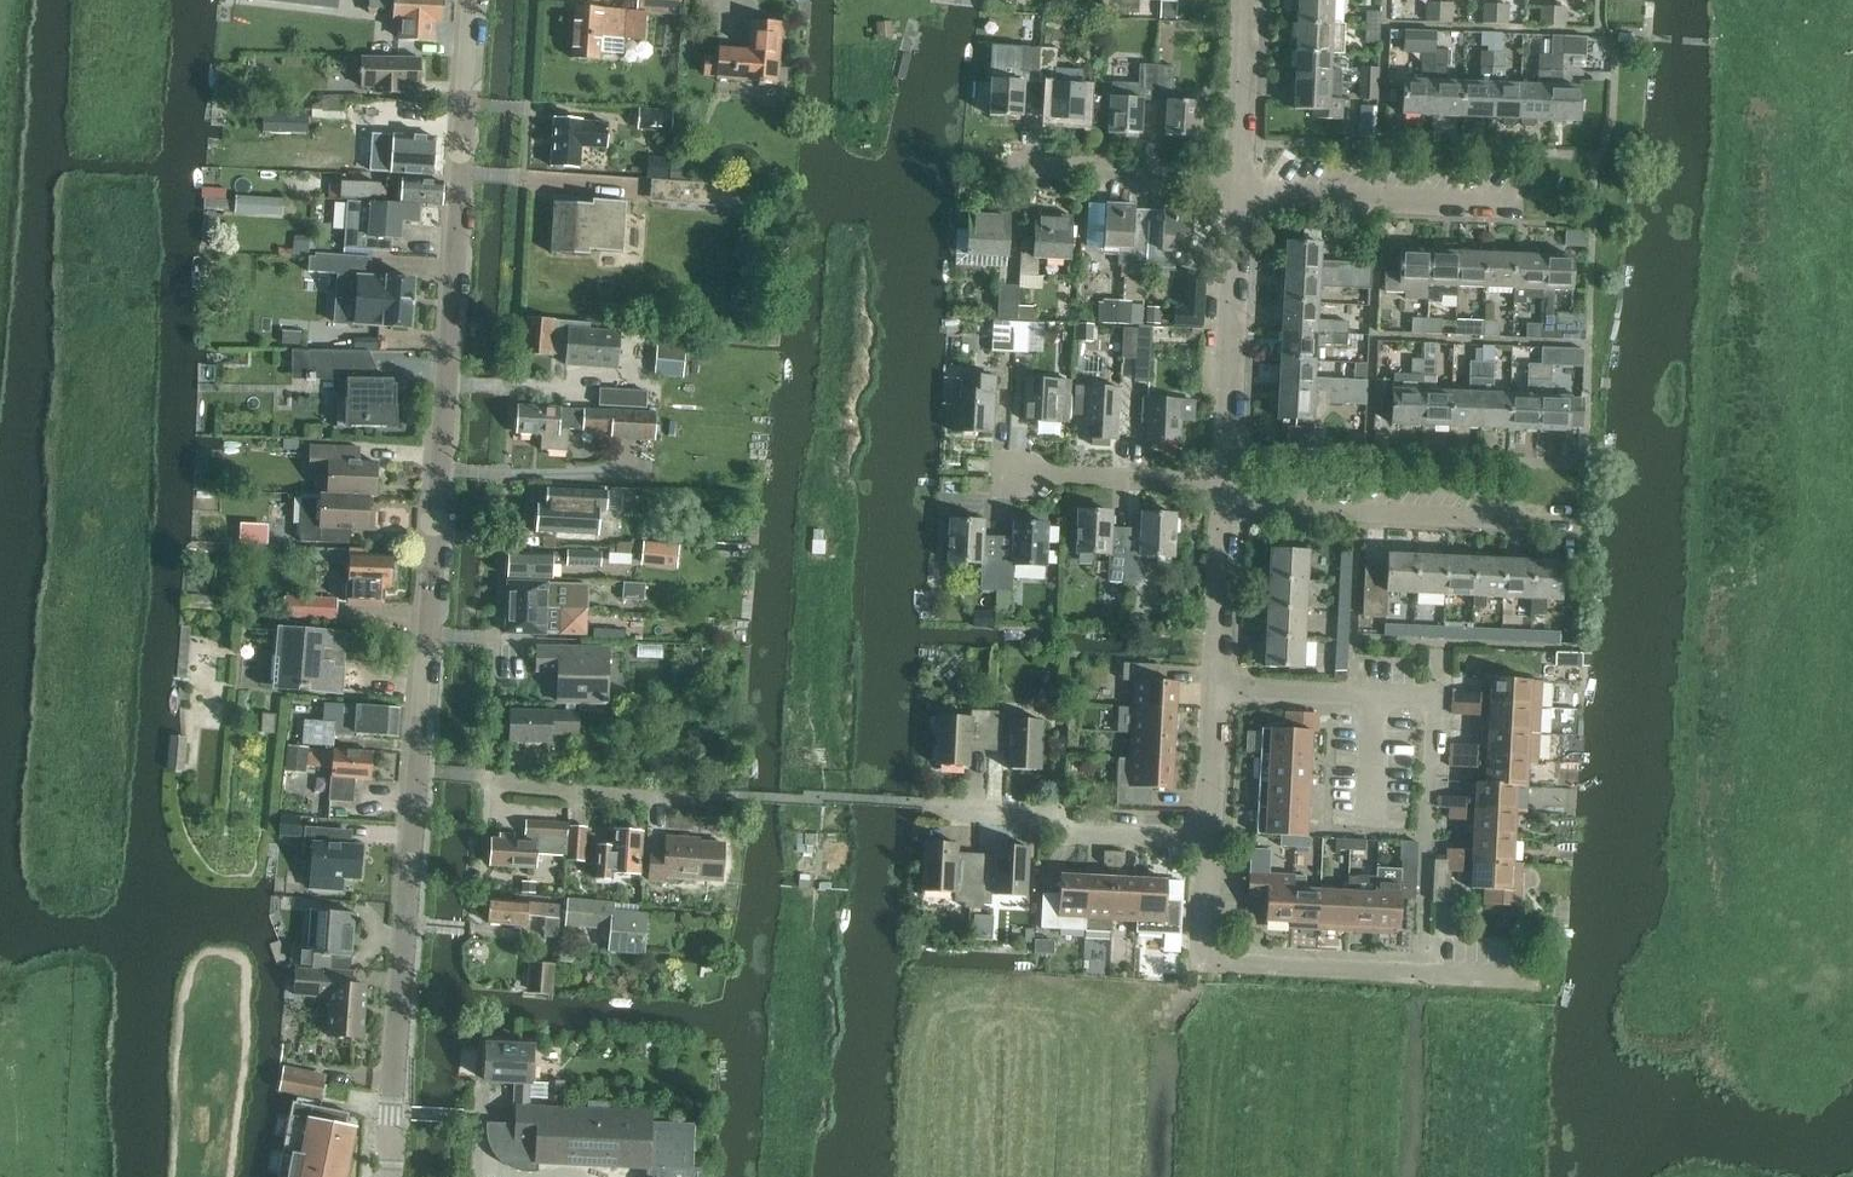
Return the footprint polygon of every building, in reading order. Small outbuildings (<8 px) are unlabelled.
[(337,8),(338,0),(261,0),(337,8)] [(369,12),(369,15),(378,16),(378,11),(394,12),(394,21),(399,21),(398,41),(436,43),(437,23),(443,24),(445,0),(369,0),(369,12)] [(572,58),(598,60),(599,51),(622,53),(623,40),(644,41),(646,14),(680,17),(682,0),(637,0),(636,11),(576,6),(572,58)] [(1332,26),(1333,0),(1299,0),(1298,24),(1332,26)] [(1161,3),(1161,17),(1174,17),(1175,4),(1161,3)] [(1440,22),(1441,3),(1425,3),(1425,22),(1440,22)] [(1441,3),(1440,22),(1452,22),(1452,3),(1441,3)] [(1508,25),(1508,5),(1508,4),(1497,3),(1497,5),(1497,24),(1508,25)] [(1497,5),(1484,5),(1483,24),(1497,24),(1497,5)] [(1104,7),(1104,16),(1113,17),(1113,8),(1104,7)] [(1553,27),(1553,8),(1539,7),(1538,26),(1553,27)] [(1553,8),(1553,27),(1565,27),(1566,8),(1553,8)] [(1366,27),(1380,28),(1381,13),(1366,12),(1366,27)] [(1025,15),(1024,33),(1041,33),(1042,16),(1025,15)] [(717,78),(717,80),(778,85),(782,24),(752,22),(750,52),(719,49),(718,59),(705,58),(704,77),(717,78)] [(892,23),(876,25),(877,40),(893,38),(892,23)] [(1344,26),(1332,26),(1298,24),(1297,52),(1331,53),(1343,53),(1344,26)] [(1380,28),(1366,27),(1365,44),(1380,44),(1380,28)] [(1403,39),(1403,50),(1422,50),(1434,51),(1435,38),(1435,32),(1430,32),(1403,31),(1403,39)] [(1495,47),(1495,35),(1481,34),(1481,46),(1495,47)] [(1552,56),(1550,120),(1579,122),(1580,88),(1561,88),(1563,56),(1563,37),(1553,37),(1552,56)] [(1539,53),(1550,54),(1550,40),(1540,40),(1539,53)] [(1024,83),(1038,84),(1040,48),(1040,41),(1030,41),(1030,47),(1023,47),(1022,64),(993,62),(992,80),(990,116),(1009,117),(1009,115),(1023,116),(1024,83)] [(1083,85),(1083,72),(1056,69),(1056,49),(1040,48),(1038,84),(1052,84),(1051,118),(1066,118),(1066,120),(1083,121),(1084,85),(1083,85)] [(1405,114),(1434,115),(1435,115),(1437,51),(1434,51),(1422,50),(1421,81),(1406,81),(1405,114)] [(1447,51),(1438,51),(1437,51),(1435,115),(1463,117),(1464,83),(1446,82),(1447,51)] [(1330,70),(1331,53),(1297,52),(1296,80),(1341,82),(1342,70),(1330,70)] [(1480,52),(1480,84),(1464,83),(1463,117),(1493,118),(1495,53),(1480,52)] [(1514,126),(1517,124),(1517,119),(1521,119),(1522,86),(1503,86),(1504,53),(1495,53),(1493,118),(1503,118),(1503,123),(1506,126),(1514,126)] [(1537,86),(1522,86),(1521,119),(1522,119),(1522,124),(1524,127),(1533,127),(1536,125),(1536,120),(1550,120),(1552,56),(1538,55),(1537,86)] [(362,59),(361,88),(378,88),(378,94),(403,94),(404,89),(419,89),(420,60),(362,59)] [(1143,101),(1155,101),(1156,102),(1158,64),(1140,63),(1139,84),(1112,83),(1112,97),(1110,97),(1108,134),(1126,135),(1126,133),(1141,134),(1143,101)] [(1158,64),(1156,102),(1168,102),(1166,135),(1179,136),(1178,137),(1198,139),(1200,103),(1172,101),(1174,65),(1158,64)] [(1364,83),(1378,84),(1378,70),(1364,70),(1364,83)] [(1295,96),(1294,110),(1294,111),(1315,112),(1315,118),(1328,119),(1328,120),(1342,121),(1342,100),(1340,100),(1341,82),(1296,80),(1295,81),(1290,81),(1290,96),(1295,96)] [(1378,84),(1364,83),(1363,100),(1378,101),(1378,84)] [(314,107),(313,117),(345,120),(346,99),(322,99),(314,107)] [(1362,105),(1361,136),(1377,137),(1378,106),(1362,105)] [(264,111),(263,132),(308,134),(308,112),(264,111)] [(670,130),(672,114),(639,111),(638,127),(670,130)] [(550,167),(566,168),(580,169),(582,149),(607,151),(608,137),(609,123),(584,123),(582,120),(554,118),(550,167)] [(393,134),(392,154),(390,172),(434,175),(436,137),(393,134)] [(359,153),(313,151),(310,151),(309,158),(275,156),(275,170),(349,173),(349,171),(380,172),(381,159),(359,158),(359,153)] [(649,158),(648,177),(668,178),(669,159),(649,158)] [(671,166),(670,179),(687,180),(688,167),(671,166)] [(444,182),(443,182),(387,178),(387,186),(401,187),(401,201),(443,205),(444,182)] [(731,208),(733,186),(656,180),(654,202),(731,208)] [(342,181),(341,190),(341,199),(379,201),(380,184),(342,181)] [(237,201),(206,199),(205,212),(283,217),(284,198),(237,195),(237,201)] [(589,255),(589,250),(623,252),(626,202),(593,200),(592,205),(554,202),(550,253),(589,255)] [(343,248),(369,250),(381,250),(382,237),(400,238),(401,221),(419,222),(420,206),(372,202),(372,203),(346,201),(343,248)] [(1090,225),(1088,247),(1103,248),(1119,249),(1118,266),(1127,266),(1126,277),(1145,278),(1146,269),(1149,222),(1135,221),(1136,206),(1106,204),(1104,226),(1090,225)] [(1149,222),(1146,269),(1175,269),(1176,252),(1191,253),(1194,209),(1166,207),(1165,223),(1149,222)] [(957,232),(956,251),(959,251),(969,251),(969,255),(1009,256),(1010,214),(970,213),(969,233),(962,233),(957,232)] [(1023,241),(1022,275),(1041,276),(1041,259),(1072,261),(1074,217),(1037,215),(1036,241),(1023,241)] [(1288,241),(1287,271),(1370,276),(1371,263),(1322,260),(1323,229),(1304,228),(1303,241),(1288,241)] [(1567,230),(1567,245),(1586,246),(1587,231),(1567,230)] [(294,243),(293,255),(309,257),(315,257),(316,253),(316,245),(294,243)] [(1431,251),(1429,285),(1429,299),(1440,300),(1440,295),(1459,295),(1459,286),(1460,252),(1460,248),(1457,245),(1447,244),(1443,248),(1443,252),(1431,251)] [(1429,299),(1429,285),(1431,251),(1401,250),(1400,274),(1386,273),(1385,291),(1406,292),(1406,298),(1429,299)] [(1459,286),(1486,287),(1488,254),(1460,252),(1459,286)] [(309,257),(308,272),(339,274),(335,322),(354,324),(383,326),(410,328),(414,279),(386,277),(370,276),(371,257),(316,253),(315,257),(309,257)] [(1488,254),(1486,287),(1514,288),(1516,289),(1517,255),(1488,254)] [(1513,304),(1516,304),(1526,304),(1526,299),(1542,300),(1543,300),(1546,256),(1517,255),(1516,289),(1514,288),(1513,304)] [(1575,258),(1546,256),(1543,300),(1542,300),(1541,325),(1542,325),(1541,339),(1543,339),(1543,340),(1584,341),(1585,326),(1556,325),(1557,319),(1553,319),(1554,290),(1573,291),(1575,258)] [(1320,288),(1370,289),(1370,276),(1287,271),(1285,301),(1319,302),(1320,288)] [(1175,309),(1174,327),(1202,328),(1204,279),(1185,278),(1184,304),(1178,309),(1175,309)] [(999,285),(997,320),(1017,321),(1018,321),(1018,306),(1019,286),(999,285)] [(1104,321),(1129,323),(1131,300),(1106,298),(1104,321)] [(1319,322),(1319,302),(1285,301),(1284,330),(1348,334),(1348,323),(1319,322)] [(1018,306),(1018,321),(1019,321),(1033,321),(1034,306),(1018,306)] [(1161,309),(1147,307),(1147,324),(1160,325),(1161,309)] [(529,317),(526,353),(552,355),(553,354),(567,355),(566,365),(619,369),(622,333),(591,330),(592,323),(529,317)] [(1427,334),(1428,320),(1411,319),(1411,334),(1427,334)] [(992,353),(999,353),(1015,354),(1017,321),(997,320),(997,321),(994,321),(992,353)] [(1428,320),(1427,334),(1440,335),(1441,321),(1428,320)] [(1017,321),(1015,354),(1027,354),(1027,351),(1029,322),(1019,322),(1019,321),(1018,321),(1017,321)] [(1483,337),(1484,323),(1469,322),(1469,337),(1483,337)] [(1483,337),(1498,338),(1498,323),(1484,323),(1483,337)] [(1525,325),(1525,338),(1541,339),(1542,325),(1541,325),(1525,325)] [(1093,343),(1094,326),(1077,326),(1076,342),(1093,343)] [(1138,360),(1140,329),(1125,328),(1124,359),(1135,359),(1138,360)] [(301,344),(302,330),(283,329),(282,342),(301,344)] [(1152,360),(1154,330),(1140,329),(1138,360),(1135,359),(1134,384),(1149,385),(1152,360)] [(1284,330),(1282,359),(1316,361),(1317,346),(1348,347),(1348,334),(1284,330)] [(1424,346),(1424,360),(1435,360),(1435,346),(1435,344),(1425,343),(1425,344),(1424,346)] [(657,345),(655,361),(654,376),(683,379),(686,347),(657,345)] [(1551,366),(1560,366),(1561,350),(1556,350),(1541,349),(1541,352),(1541,353),(1541,365),(1541,366),(1551,366)] [(389,428),(390,407),(396,407),(396,386),(392,386),(392,381),(369,380),(369,352),(306,351),(306,380),(338,380),(337,427),(389,428)] [(1282,359),(1281,387),(1366,392),(1366,381),(1365,381),(1354,380),(1316,378),(1316,361),(1282,359)] [(1426,377),(1426,374),(1426,361),(1411,360),(1411,377),(1426,377)] [(1425,390),(1425,394),(1424,424),(1453,425),(1454,392),(1435,391),(1436,377),(1435,377),(1435,361),(1426,361),(1426,374),(1426,377),(1425,390)] [(1454,392),(1453,425),(1480,427),(1483,363),(1469,362),(1468,392),(1454,392)] [(1355,363),(1354,380),(1365,381),(1366,381),(1367,366),(1367,363),(1355,363)] [(1483,363),(1480,427),(1511,428),(1512,395),(1493,394),(1493,363),(1483,363)] [(1511,428),(1539,430),(1541,366),(1527,365),(1527,382),(1526,396),(1512,395),(1511,428)] [(1552,382),(1551,382),(1551,366),(1541,366),(1539,430),(1567,431),(1567,427),(1580,428),(1580,417),(1581,417),(1582,399),(1569,398),(1569,397),(1551,396),(1552,382)] [(993,434),(994,419),(996,377),(964,376),(962,404),(952,404),(951,431),(993,434)] [(1071,382),(1060,381),(1027,379),(1024,420),(1069,423),(1071,382)] [(1375,379),(1374,411),(1391,412),(1392,388),(1392,380),(1375,379)] [(1077,387),(1075,415),(1085,416),(1084,438),(1093,438),(1093,445),(1108,446),(1109,439),(1118,439),(1120,400),(1121,389),(1077,387)] [(1328,404),(1349,405),(1365,406),(1366,392),(1281,387),(1279,417),(1317,419),(1328,408),(1328,404)] [(600,389),(599,406),(646,408),(647,392),(600,389)] [(1424,424),(1425,394),(1425,390),(1395,389),(1393,422),(1424,424)] [(1180,440),(1181,421),(1193,421),(1194,401),(1182,401),(1165,400),(1153,400),(1150,399),(1141,399),(1142,426),(1148,426),(1148,438),(1180,440)] [(519,407),(518,421),(517,434),(540,435),(539,452),(565,453),(567,429),(611,432),(611,437),(655,440),(656,415),(519,407)] [(322,425),(306,425),(306,440),(322,440),(322,425)] [(1322,448),(1323,431),(1288,429),(1288,447),(1322,448)] [(1350,435),(1349,449),(1363,450),(1364,436),(1350,435)] [(299,439),(284,439),(284,448),(299,448),(299,439)] [(328,467),(327,494),(370,496),(369,497),(376,497),(377,462),(359,462),(360,447),(310,445),(309,466),(328,467)] [(537,504),(536,533),(599,536),(601,511),(608,511),(608,492),(547,488),(546,504),(537,504)] [(301,493),(300,520),(299,541),(349,543),(350,529),(368,530),(369,497),(370,496),(327,494),(301,493)] [(1125,581),(1126,547),(1110,546),(1112,513),(1079,512),(1078,553),(1109,554),(1108,580),(1125,581)] [(1141,547),(1126,547),(1125,581),(1142,582),(1144,555),(1174,556),(1176,515),(1143,514),(1141,547)] [(241,531),(240,542),(254,543),(255,523),(241,522),(241,531)] [(996,591),(998,555),(983,555),(984,523),(951,522),(950,562),(980,563),(979,590),(996,591)] [(1013,556),(998,555),(996,591),(1014,591),(1015,565),(1046,566),(1047,526),(1014,525),(1013,556)] [(823,540),(821,540),(821,530),(812,530),(811,551),(823,552),(823,540)] [(618,542),(617,552),(630,552),(630,542),(618,542)] [(643,542),(641,566),(677,569),(679,546),(643,542)] [(1270,578),(1307,580),(1309,550),(1272,548),(1270,578)] [(368,551),(327,550),(327,566),(349,566),(348,571),(348,587),(347,604),(384,606),(385,588),(393,589),(394,583),(397,579),(397,571),(394,567),(395,556),(367,554),(368,551)] [(546,564),(568,565),(600,566),(601,553),(568,552),(568,557),(510,554),(509,579),(546,580),(546,564)] [(1387,591),(1416,593),(1418,555),(1388,553),(1387,565),(1366,564),(1364,614),(1386,616),(1387,591)] [(1338,582),(1351,582),(1352,564),(1353,554),(1340,554),(1338,582)] [(1447,557),(1418,555),(1416,593),(1445,595),(1447,557)] [(1474,596),(1476,558),(1447,557),(1445,595),(1474,596)] [(1486,597),(1503,598),(1505,560),(1476,558),(1474,596),(1473,607),(1485,608),(1486,597)] [(1531,599),(1533,561),(1505,560),(1503,598),(1531,599)] [(1562,601),(1563,582),(1564,563),(1533,561),(1531,599),(1531,609),(1543,610),(1543,600),(1562,601)] [(1268,606),(1306,609),(1307,580),(1270,578),(1268,606)] [(1337,611),(1350,611),(1350,600),(1351,582),(1338,582),(1337,611)] [(528,608),(575,610),(585,610),(586,586),(509,583),(508,604),(528,605),(528,608)] [(623,583),(622,599),(644,600),(646,584),(623,583)] [(284,608),(285,597),(269,596),(269,607),(284,608)] [(338,598),(285,596),(285,597),(284,608),(284,616),(337,619),(338,598)] [(575,621),(575,611),(575,610),(528,608),(528,605),(508,604),(507,633),(544,635),(544,620),(575,621)] [(1267,635),(1304,638),(1306,609),(1268,606),(1267,635)] [(1336,640),(1348,640),(1349,621),(1350,611),(1337,611),(1336,632),(1336,640)] [(991,616),(980,616),(980,626),(991,626),(991,616)] [(1383,624),(1383,635),(1414,637),(1415,625),(1383,624)] [(1443,638),(1443,626),(1415,625),(1414,637),(1443,638)] [(272,690),(293,690),(299,691),(300,687),(309,688),(309,693),(344,695),(346,664),(345,663),(348,632),(305,629),(278,626),(272,690)] [(1472,639),(1472,627),(1443,626),(1443,638),(1472,639)] [(1500,640),(1501,629),(1472,627),(1472,639),(1500,640)] [(582,628),(581,640),(625,641),(625,631),(582,628)] [(1529,641),(1530,630),(1501,629),(1500,640),(1529,641)] [(1560,631),(1559,631),(1530,630),(1529,641),(1539,642),(1560,642),(1560,631)] [(1302,667),(1304,638),(1267,635),(1265,665),(1302,667)] [(1348,640),(1336,640),(1335,671),(1347,671),(1347,665),(1348,657),(1348,640)] [(559,672),(559,677),(558,702),(566,702),(576,703),(606,703),(608,651),(538,649),(537,672),(559,672)] [(1556,652),(1556,665),(1581,665),(1582,653),(1578,653),(1564,653),(1556,652)] [(1582,653),(1581,665),(1588,665),(1590,653),(1582,653)] [(1135,680),(1134,706),(1176,708),(1178,681),(1158,680),(1159,664),(1124,662),(1123,679),(1135,680)] [(1539,709),(1541,680),(1491,677),(1490,693),(1454,691),(1453,704),(1539,709)] [(292,743),(333,746),(335,729),(351,727),(351,733),(398,736),(400,708),(327,703),(323,721),(294,718),(292,743)] [(1538,734),(1539,709),(1453,704),(1452,713),(1489,715),(1488,731),(1538,734)] [(1134,706),(1132,732),(1175,734),(1176,708),(1134,706)] [(579,735),(581,711),(511,709),(510,727),(508,742),(552,743),(553,734),(579,735)] [(971,744),(990,745),(991,710),(971,709),(971,717),(939,716),(937,764),(970,765),(971,744)] [(991,710),(990,745),(1009,746),(1008,767),(1041,769),(1042,719),(1011,718),(1011,711),(991,710)] [(1256,834),(1282,835),(1295,836),(1306,836),(1312,731),(1318,731),(1319,714),(1287,712),(1286,729),(1262,728),(1256,834)] [(263,713),(262,733),(275,733),(276,714),(263,713)] [(1068,730),(1079,730),(1080,716),(1068,716),(1068,730)] [(1079,730),(1068,730),(1067,747),(1077,747),(1079,730)] [(1536,761),(1538,734),(1488,731),(1487,746),(1451,744),(1450,755),(1526,760),(1536,761)] [(1173,761),(1175,734),(1132,732),(1131,758),(1173,761)] [(168,769),(177,770),(183,770),(186,736),(171,735),(168,769)] [(307,772),(309,746),(288,745),(287,771),(307,772)] [(355,778),(371,779),(373,752),(333,750),(333,751),(309,749),(308,766),(332,768),(330,800),(354,801),(355,778)] [(1477,784),(1525,786),(1526,760),(1450,755),(1449,765),(1486,767),(1485,783),(1477,782),(1477,784)] [(1131,758),(1119,757),(1117,801),(1152,803),(1152,787),(1172,788),(1173,761),(1131,758)] [(1525,787),(1525,786),(1477,784),(1476,799),(1439,797),(1439,808),(1447,808),(1447,809),(1515,812),(1517,787),(1525,787)] [(1514,839),(1515,812),(1447,809),(1447,819),(1475,821),(1474,836),(1514,839)] [(301,826),(302,815),(282,814),(281,825),(280,835),(304,837),(303,851),(311,853),(309,890),(343,892),(343,878),(361,879),(362,861),(362,844),(353,843),(352,829),(301,826)] [(499,840),(492,840),(490,865),(536,868),(537,855),(567,856),(568,825),(528,823),(527,838),(529,838),(528,842),(514,841),(515,837),(499,836),(499,840)] [(571,827),(569,860),(584,862),(586,828),(571,827)] [(597,845),(595,879),(614,881),(614,875),(640,876),(643,832),(613,830),(612,846),(597,845)] [(807,833),(807,845),(817,846),(817,833),(807,833)] [(1294,847),(1295,836),(1282,835),(1281,846),(1294,847)] [(1306,836),(1295,836),(1294,847),(1310,848),(1311,837),(1306,837),(1306,836)] [(1474,836),(1473,851),(1445,849),(1445,854),(1445,860),(1522,865),(1522,863),(1512,863),(1514,839),(1474,836)] [(652,851),(651,857),(651,880),(665,881),(666,875),(722,878),(723,843),(699,842),(699,839),(666,838),(666,852),(652,851)] [(1350,850),(1350,839),(1336,838),(1335,849),(1350,850)] [(1365,851),(1365,840),(1350,839),(1350,850),(1365,851)] [(923,891),(954,892),(955,903),(965,904),(965,909),(974,909),(977,856),(957,855),(958,842),(926,841),(923,891)] [(1401,841),(1400,861),(1402,861),(1417,862),(1417,857),(1418,842),(1408,842),(1401,841)] [(996,857),(977,856),(974,909),(983,909),(983,905),(991,905),(991,893),(995,893),(995,894),(1027,895),(1029,845),(997,844),(996,857)] [(1267,886),(1265,920),(1291,922),(1293,875),(1268,874),(1269,849),(1251,848),(1249,886),(1267,886)] [(1104,851),(1104,862),(1107,867),(1114,867),(1115,852),(1104,851)] [(1115,852),(1114,867),(1122,867),(1125,863),(1126,852),(1115,852)] [(1520,906),(1522,865),(1445,860),(1435,860),(1433,902),(1449,903),(1451,872),(1472,873),(1471,889),(1485,890),(1485,905),(1520,906)] [(1402,861),(1401,869),(1377,867),(1376,877),(1373,932),(1392,933),(1392,927),(1399,928),(1401,894),(1415,895),(1417,862),(1402,861)] [(1085,929),(1088,875),(1061,873),(1059,893),(1043,892),(1041,926),(1085,929)] [(1111,930),(1111,919),(1114,876),(1088,875),(1085,929),(1111,930)] [(1293,875),(1291,922),(1299,922),(1299,928),(1318,929),(1320,890),(1305,889),(1306,876),(1293,875)] [(1112,919),(1137,920),(1138,920),(1140,878),(1114,876),(1111,919),(1112,919)] [(1348,877),(1348,891),(1345,931),(1373,932),(1376,877),(1357,876),(1356,878),(1348,877)] [(1138,920),(1137,920),(1136,932),(1180,934),(1182,899),(1166,898),(1167,879),(1140,878),(1138,920)] [(522,883),(522,892),(534,893),(534,883),(522,883)] [(1320,890),(1318,929),(1345,931),(1348,891),(1320,890)] [(655,892),(654,906),(664,906),(665,893),(655,892)] [(569,897),(566,932),(578,933),(578,928),(610,930),(609,940),(643,943),(646,913),(614,912),(614,901),(569,897)] [(288,899),(288,907),(297,908),(298,899),(288,899)] [(491,901),(490,913),(489,923),(527,927),(528,916),(546,918),(545,936),(558,937),(559,907),(491,901)] [(292,966),(296,966),(296,964),(330,968),(331,954),(352,956),(352,944),(353,934),(355,912),(319,909),(316,948),(293,947),(292,966)] [(1022,916),(1021,925),(1034,926),(1035,917),(1022,916)] [(1025,942),(1034,942),(1035,928),(1026,928),(1025,942)] [(561,947),(560,961),(571,962),(572,948),(561,947)] [(531,963),(529,991),(552,993),(554,964),(531,963)] [(352,971),(330,969),(330,968),(296,964),(296,966),(294,994),(330,997),(327,1035),(363,1038),(366,986),(351,984),(352,971)] [(488,1044),(486,1081),(512,1082),(516,1082),(528,1083),(529,1083),(530,1079),(532,1079),(533,1065),(530,1065),(531,1046),(488,1044)] [(285,1090),(312,1096),(322,1098),(323,1095),(344,1100),(347,1087),(322,1081),(323,1078),(290,1071),(285,1090)] [(545,1079),(544,1101),(562,1103),(563,1081),(545,1079)] [(516,1082),(515,1105),(528,1106),(529,1083),(528,1083),(516,1082)] [(486,1130),(487,1134),(487,1138),(488,1142),(490,1145),(491,1149),(493,1152),(495,1155),(498,1158),(500,1161),(503,1163),(507,1166),(510,1168),(513,1169),(517,1170),(521,1171),(524,1172),(528,1172),(532,1172),(536,1172),(540,1171),(539,1170),(539,1164),(541,1164),(541,1162),(646,1167),(646,1176),(702,1176),(702,1170),(691,1169),(693,1124),(649,1122),(649,1111),(610,1110),(611,1101),(589,1100),(589,1109),(531,1106),(528,1106),(515,1105),(515,1107),(518,1108),(518,1124),(487,1123),(486,1126),(486,1130)] [(277,1176),(337,1176),(349,1113),(292,1102),(277,1176)]
